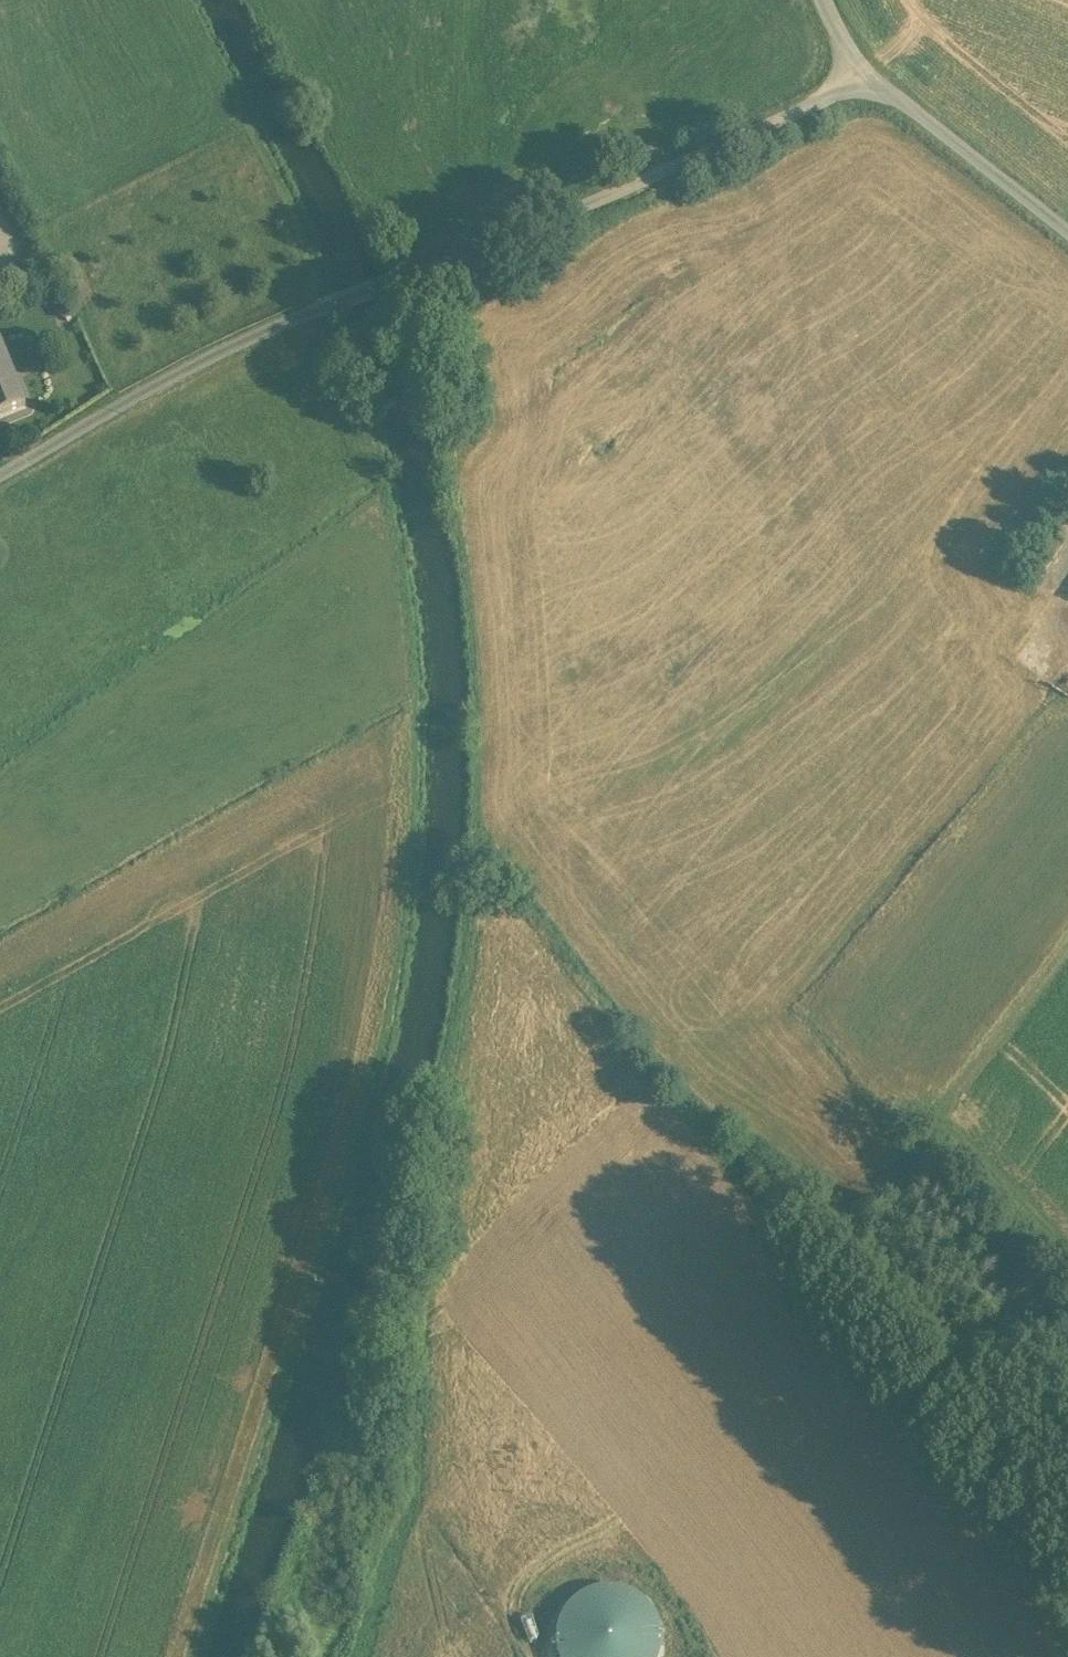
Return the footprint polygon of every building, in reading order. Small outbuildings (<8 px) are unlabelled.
[(26,407),(0,344),(0,418),(26,407)] [(653,1584),(562,1595),(569,1656),(661,1656),(653,1584)]
